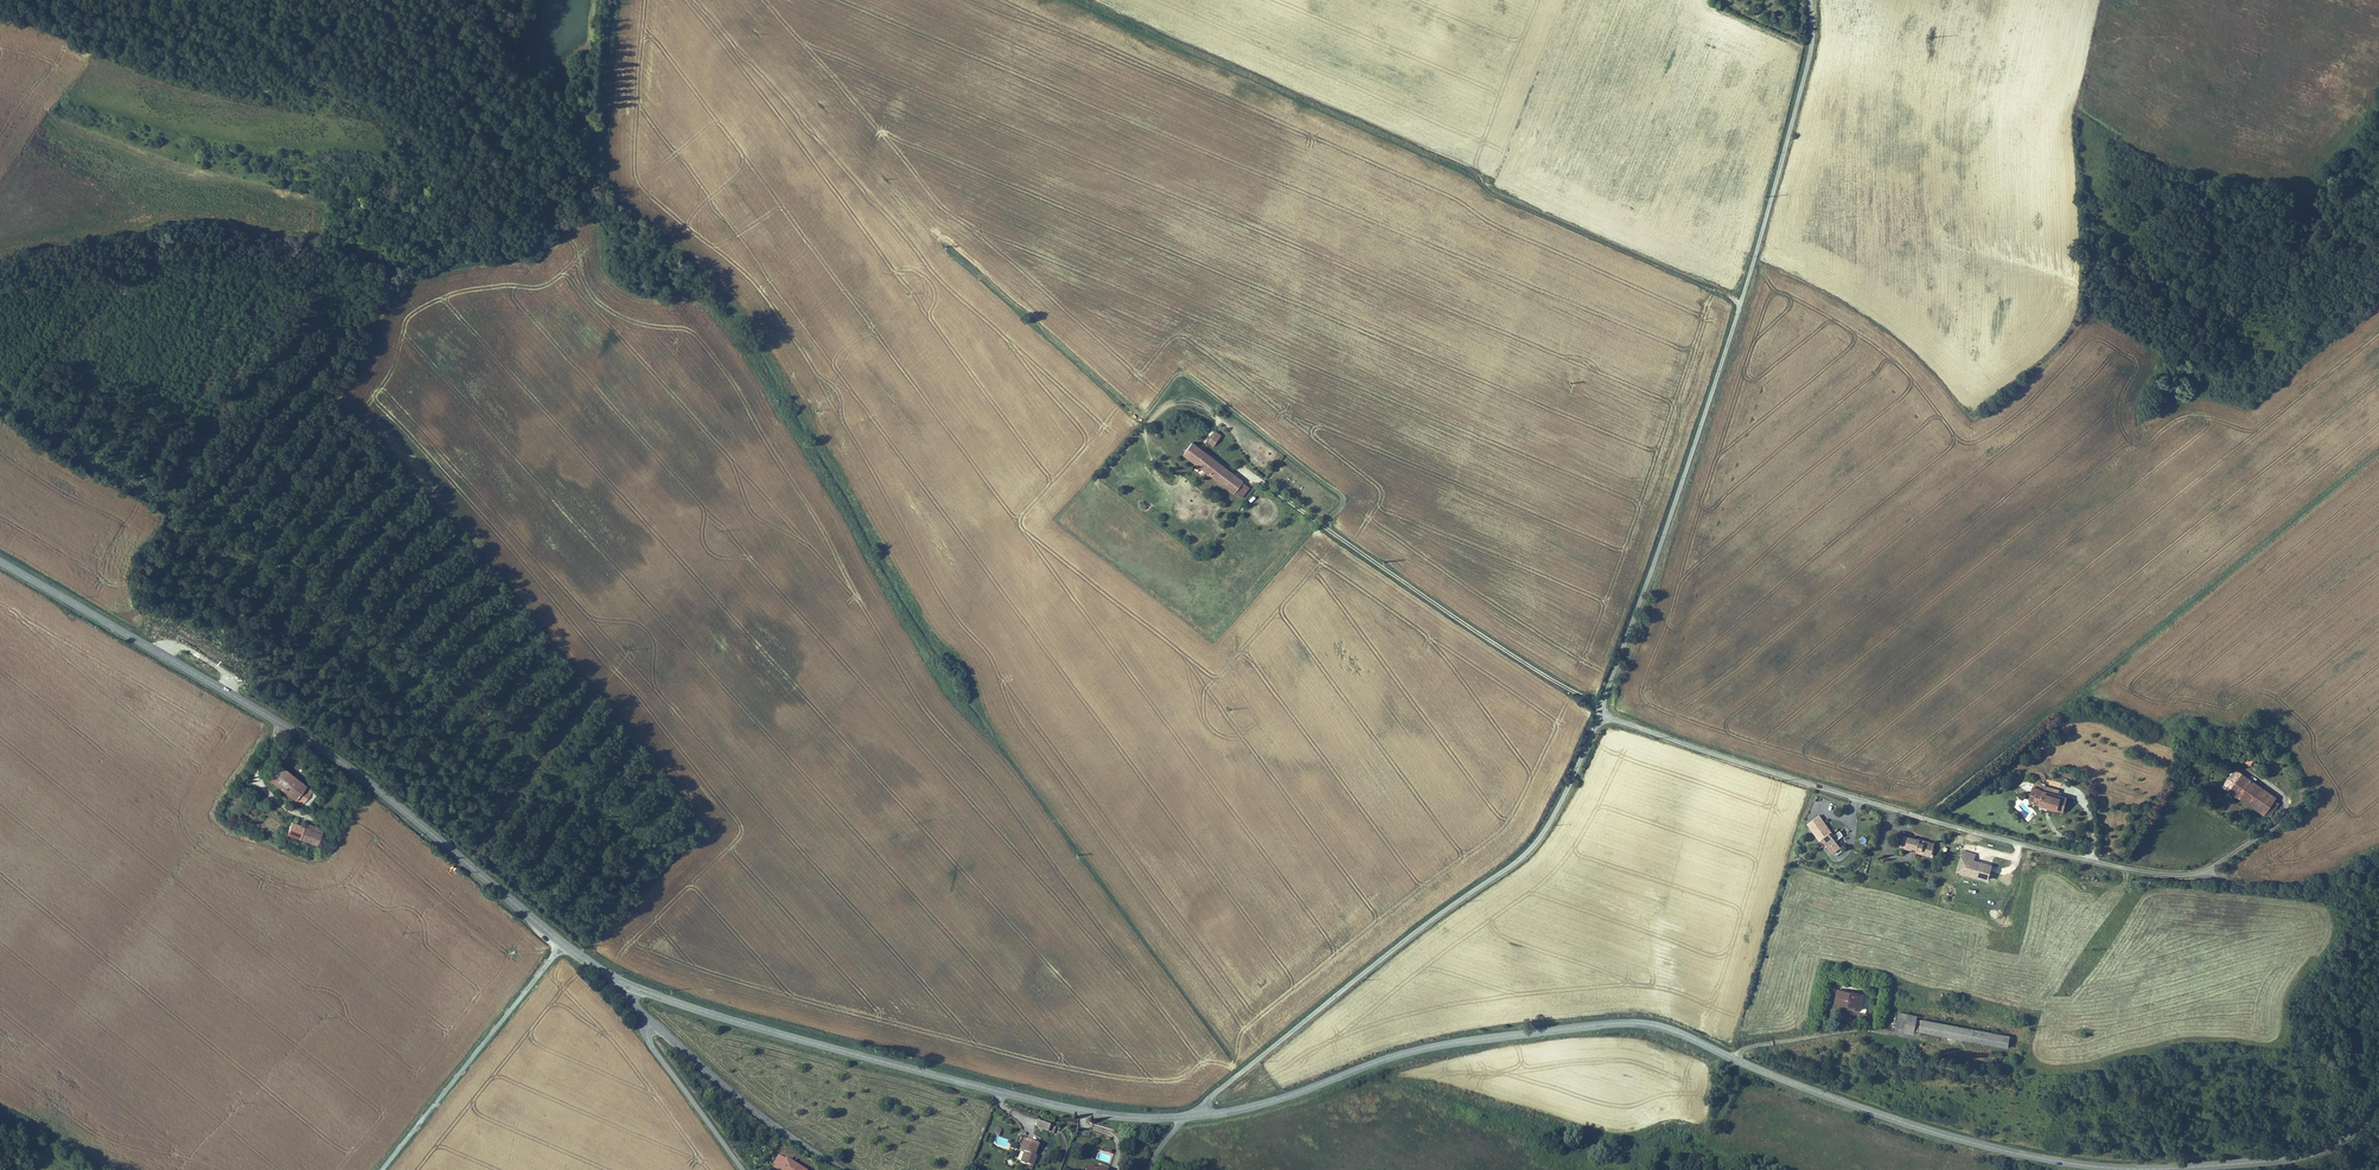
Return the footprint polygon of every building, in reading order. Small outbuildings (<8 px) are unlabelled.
[(1222,434),(1216,430),(1207,441),(1213,446),(1222,434)] [(1243,479),(1192,439),(1182,452),(1233,492),(1234,491),(1242,481),(1243,479)] [(1196,465),(1193,469),(1201,474),(1204,471),(1196,465)] [(1250,487),(1242,481),(1234,491),(1242,498),(1250,487)] [(2251,749),(2245,756),(2253,761),(2255,758),(2259,761),(2262,757),(2251,749)] [(297,806),(298,804),(308,791),(271,763),(259,778),(297,806)] [(2223,785),(2229,790),(2241,772),(2235,768),(2223,785)] [(2241,772),(2229,790),(2245,801),(2257,783),(2241,772)] [(2059,788),(2041,783),(2040,787),(2057,792),(2059,788)] [(2257,783),(2245,801),(2263,814),(2273,800),(2276,796),(2257,783)] [(2064,810),(2068,795),(2057,792),(2040,787),(2035,786),(2031,799),(2036,800),(2036,802),(2064,810)] [(308,791),(298,804),(305,809),(315,796),(308,791)] [(2273,800),(2263,814),(2269,818),(2279,804),(2273,800)] [(1832,831),(1820,815),(1809,822),(1821,839),(1823,837),(1833,851),(1841,845),(1837,840),(1844,834),(1841,829),(1834,834),(1833,835),(1831,831),(1832,831)] [(299,831),(285,825),(281,835),(312,850),(319,836),(301,827),(299,831)] [(1906,847),(1908,836),(1903,834),(1900,846),(1906,847)] [(1933,847),(1935,842),(1925,839),(1924,842),(1920,840),(1920,838),(1909,835),(1908,836),(1906,847),(1912,848),(1913,847),(1917,848),(1917,851),(1922,852),(1923,849),(1930,851),(1931,846),(1933,847)] [(1932,855),(1933,847),(1931,846),(1930,851),(1923,849),(1922,852),(1932,855)] [(1975,859),(1976,853),(1965,850),(1963,856),(1975,859)] [(1993,864),(1981,860),(1980,862),(1975,861),(1975,859),(1963,856),(1959,870),(1972,873),(1972,871),(1978,872),(1979,867),(1983,868),(1991,871),(1993,864)] [(1989,878),(1991,871),(1983,868),(1979,867),(1978,872),(1972,871),(1972,873),(1989,878)] [(1864,993),(1837,989),(1835,1000),(1851,1003),(1851,1007),(1861,1009),(1864,993)] [(1918,1015),(1899,1011),(1896,1030),(1915,1033),(1916,1030),(1918,1018),(1918,1015)] [(1916,1030),(1979,1041),(1981,1029),(1918,1018),(1916,1030)] [(1981,1029),(1979,1041),(2009,1047),(2011,1035),(1981,1029)] [(1839,1087),(1845,1074),(1837,1071),(1832,1085),(1839,1087)] [(1046,1131),(1048,1125),(1031,1119),(1029,1125),(1046,1131)] [(1032,1142),(1018,1137),(1014,1150),(1018,1152),(1016,1161),(1027,1165),(1030,1155),(1028,1154),(1032,1142)] [(776,1160),(768,1156),(761,1166),(766,1169),(769,1169),(776,1160)] [(769,1169),(790,1169),(776,1160),(769,1169)]
